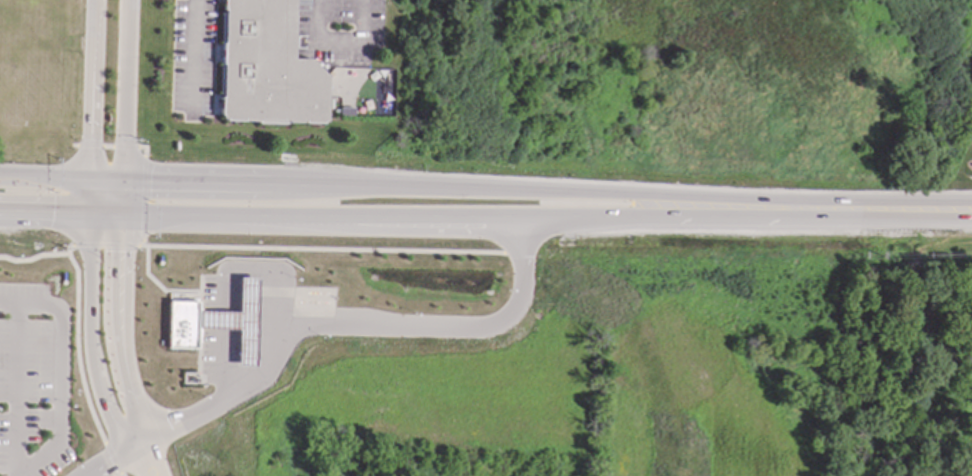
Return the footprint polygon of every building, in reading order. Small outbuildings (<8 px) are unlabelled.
[(219,121),(323,125),(325,60),(293,59),(295,0),(222,0),(219,121)] [(236,367),(255,368),(256,278),(238,278),(237,313),(197,312),(196,330),(237,330),(236,367)] [(195,350),(196,302),(167,301),(166,349),(195,350)]
